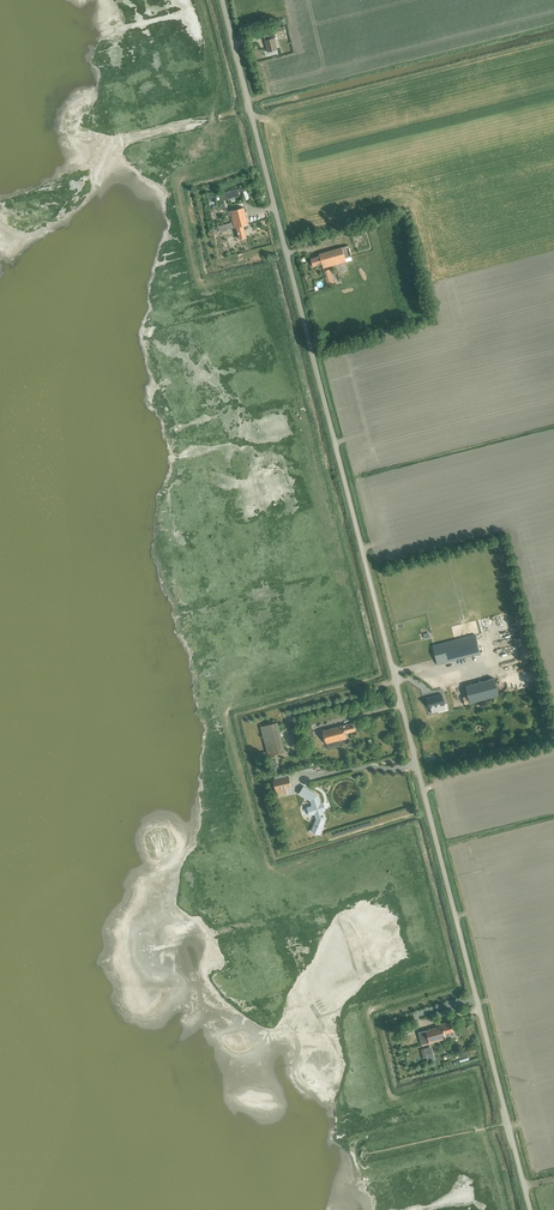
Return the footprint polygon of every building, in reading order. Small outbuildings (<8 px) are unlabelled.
[(275,28),(277,34),(286,32),(284,26),(275,28)] [(264,36),(268,52),(277,50),(275,38),(276,38),(275,33),(264,36)] [(220,194),(221,201),(240,197),(238,190),(220,194)] [(243,227),(249,225),(244,208),(228,212),(229,216),(232,215),(233,221),(215,226),(216,230),(219,229),(219,231),(227,229),(227,231),(230,230),(230,228),(235,227),(235,228),(237,228),(240,240),(246,238),(243,227)] [(322,265),(323,269),(346,262),(345,259),(351,258),(348,246),(319,255),(320,257),(311,259),(313,267),(322,265)] [(324,272),(328,285),(334,284),(330,270),(324,272)] [(434,646),(439,665),(480,654),(475,636),(434,646)] [(464,698),(466,705),(499,697),(495,679),(466,687),(468,697),(464,698)] [(442,694),(427,698),(429,708),(430,708),(432,713),(438,711),(437,706),(445,704),(442,694)] [(260,726),(268,756),(285,751),(277,722),(260,726)] [(322,730),(326,743),(347,738),(345,733),(355,730),(353,723),(322,730)] [(301,727),(304,739),(314,736),(311,725),(301,727)] [(288,776),(273,780),(276,790),(291,786),(288,776)] [(303,787),(299,793),(304,796),(305,795),(309,797),(308,798),(314,802),(315,805),(310,806),(312,814),(317,812),(318,815),(314,824),(322,827),(325,819),(325,817),(322,818),(321,815),(323,814),(322,811),(324,810),(321,803),(320,803),(317,795),(304,787),(304,786),(303,787)] [(451,1023),(447,1024),(446,1022),(440,1024),(440,1026),(418,1033),(421,1044),(429,1042),(429,1043),(446,1038),(444,1034),(453,1031),(451,1023)] [(426,1053),(428,1060),(435,1058),(433,1051),(426,1053)]
